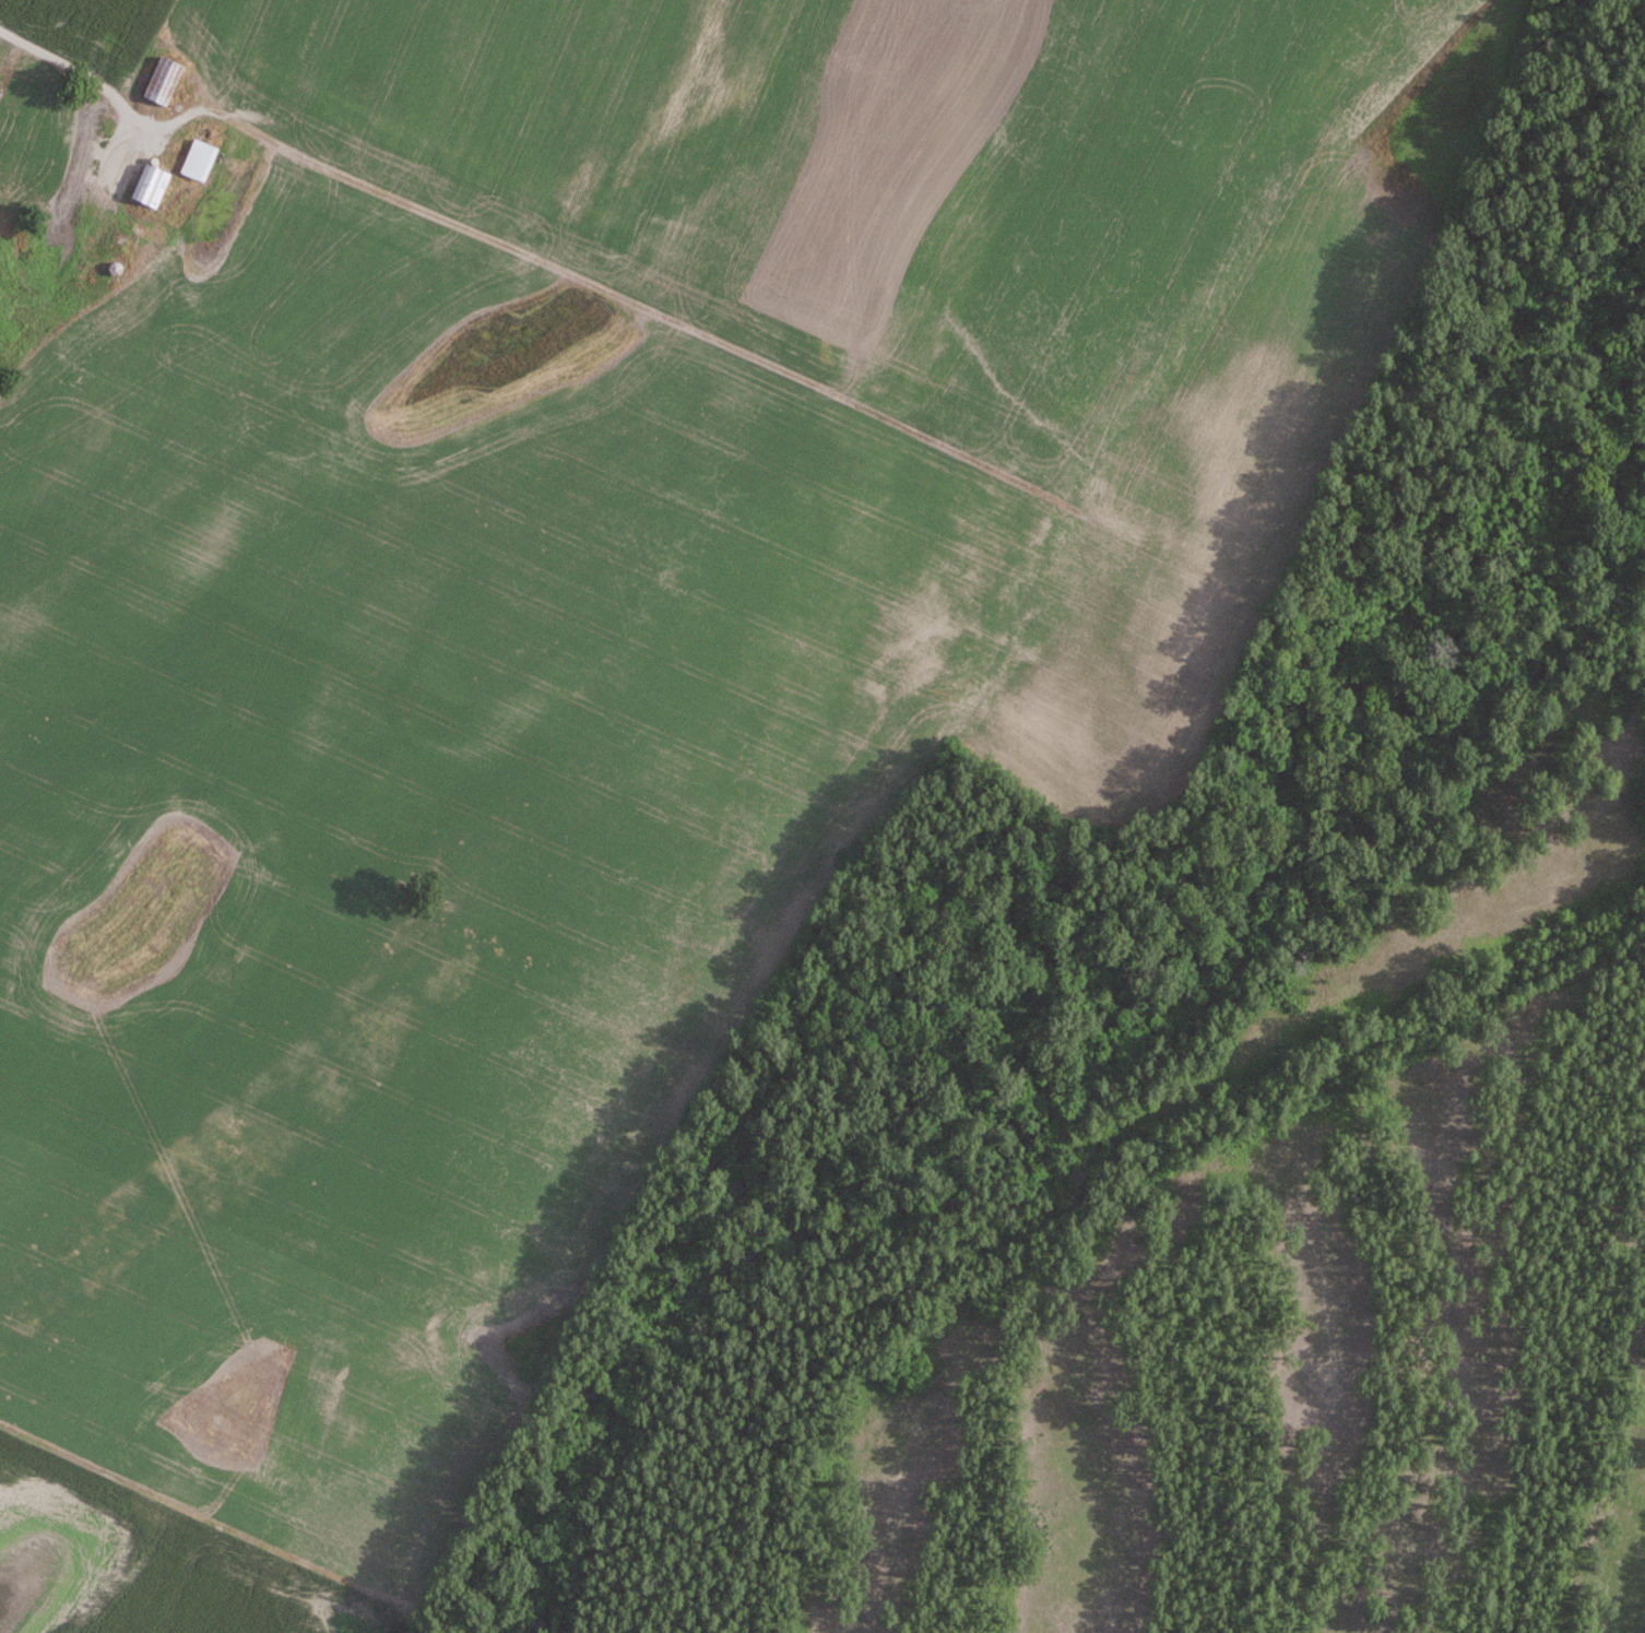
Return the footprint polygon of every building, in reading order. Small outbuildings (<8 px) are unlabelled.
[(145,98),(169,107),(185,64),(160,55),(145,98)] [(181,172),(205,183),(221,149),(196,138),(181,172)] [(131,197),(156,208),(172,174),(147,163),(131,197)]
